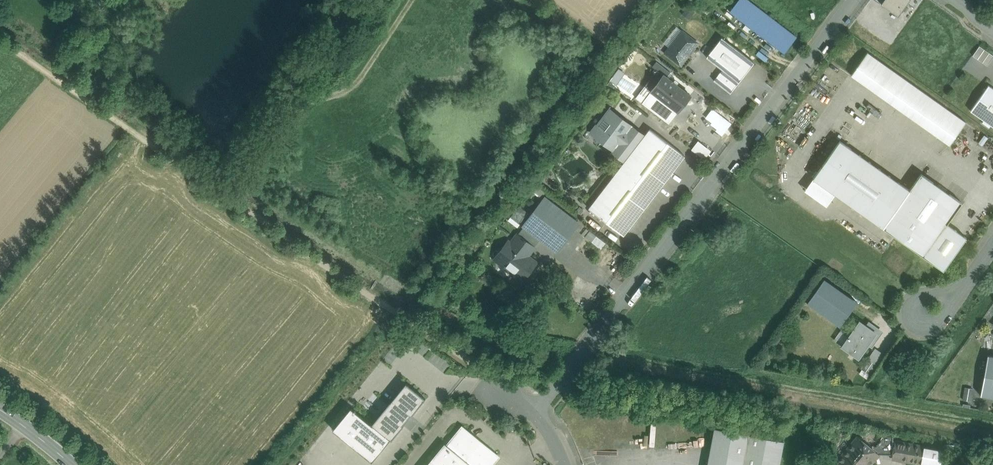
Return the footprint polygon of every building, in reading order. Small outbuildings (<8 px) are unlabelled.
[(748,0),(739,0),(730,11),(784,53),(796,37),(748,0)] [(878,4),(897,16),(908,0),(881,0),(878,4)] [(682,31),(666,53),(681,64),(697,43),(682,31)] [(754,62),(722,37),(707,57),(722,69),(739,82),(754,62)] [(972,54),(987,65),(992,56),(992,54),(979,44),(972,54)] [(849,75),(948,144),(965,121),(866,52),(849,75)] [(739,82),(722,69),(714,80),(730,93),(739,82)] [(657,70),(645,86),(651,91),(664,75),(657,70)] [(691,96),(664,75),(651,91),(678,111),(691,96)] [(988,85),(971,111),(992,126),(992,88),(988,85)] [(704,117),(722,134),(731,123),(713,107),(704,117)] [(625,160),(643,137),(610,111),(592,135),(625,160)] [(625,160),(589,208),(624,235),(685,156),(650,129),(643,137),(625,160)] [(698,139),(691,148),(704,158),(711,149),(698,139)] [(810,179),(881,228),(908,191),(836,141),(810,179)] [(923,256),(944,226),(960,204),(920,175),(908,191),(881,228),(923,256)] [(578,223),(546,198),(524,226),(540,238),(556,251),(578,223)] [(518,205),(508,219),(517,225),(527,211),(518,205)] [(540,238),(524,226),(518,235),(532,245),(532,246),(534,247),(540,238)] [(965,239),(944,226),(923,256),(943,271),(965,239)] [(601,248),(605,242),(589,230),(585,236),(601,248)] [(532,245),(518,235),(511,244),(527,256),(534,247),(532,246),(532,245)] [(511,244),(509,243),(501,253),(504,255),(500,261),(519,277),(526,268),(529,270),(535,262),(527,256),(511,244)] [(840,326),(857,302),(824,279),(807,303),(840,326)] [(861,322),(859,321),(858,323),(850,335),(842,346),(844,347),(857,356),(858,357),(860,356),(859,356),(868,343),(872,346),(882,332),(869,323),(866,326),(861,322)] [(841,329),(833,339),(839,343),(846,333),(841,329)] [(400,347),(395,344),(386,355),(391,359),(400,347)] [(874,347),(866,359),(873,364),(882,351),(874,347)] [(987,355),(981,395),(992,397),(992,356),(987,355)] [(410,371),(358,435),(380,453),(433,389),(410,371)] [(963,399),(971,400),(972,387),(964,386),(963,399)] [(462,427),(446,446),(469,464),(492,464),(499,457),(462,427)] [(715,428),(708,464),(779,464),(784,441),(715,428)] [(869,446),(879,454),(892,454),(895,441),(894,436),(884,434),(877,445),(869,446)] [(837,460),(838,461),(843,464),(869,464),(879,454),(869,446),(858,436),(837,460)] [(920,463),(924,446),(895,441),(892,454),(892,458),(920,463)] [(428,464),(469,464),(446,446),(445,445),(428,464)] [(924,446),(920,463),(930,464),(940,464),(943,450),(924,446)]
